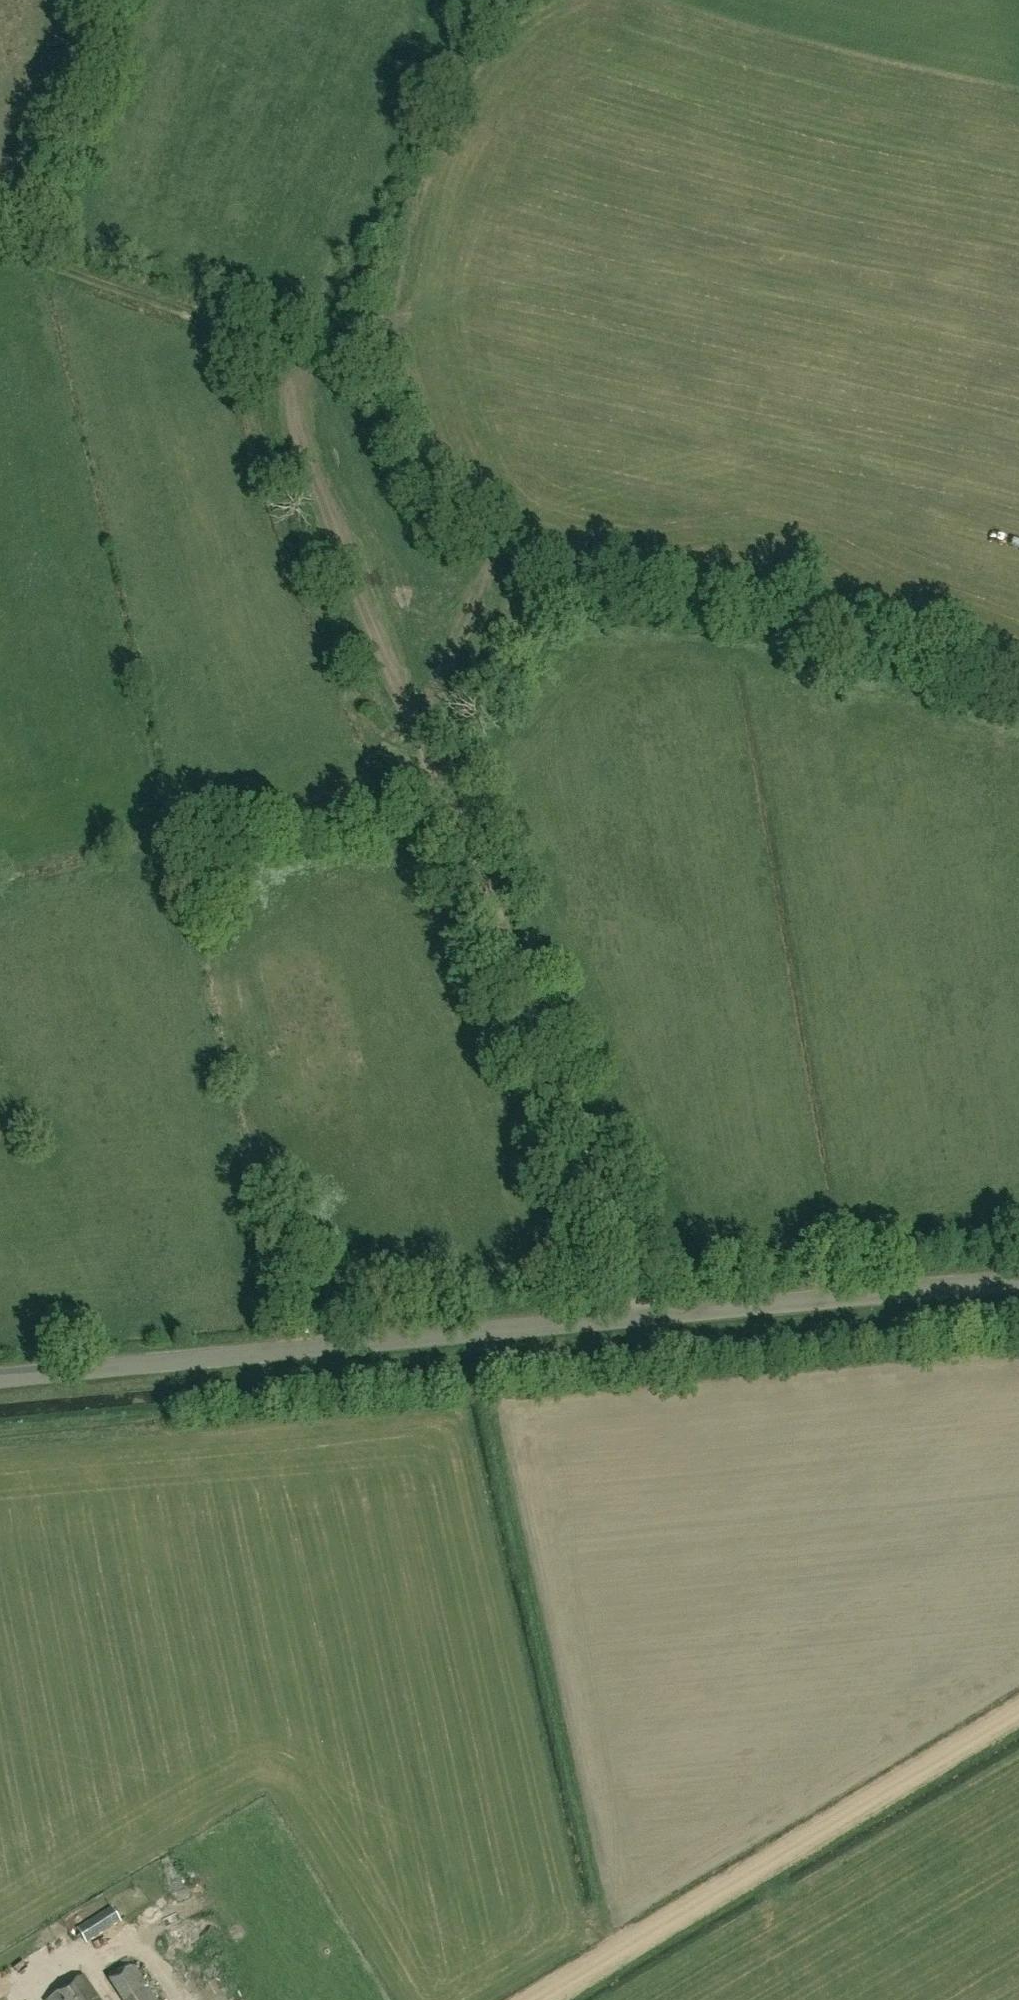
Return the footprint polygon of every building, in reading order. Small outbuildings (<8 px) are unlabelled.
[(112,1908),(98,1916),(76,1929),(86,1946),(109,1932),(108,1931),(121,1922),(112,1908)] [(133,1967),(110,1982),(122,1999),(156,1999),(133,1967)] [(84,1976),(48,1999),(100,1999),(84,1976)]
